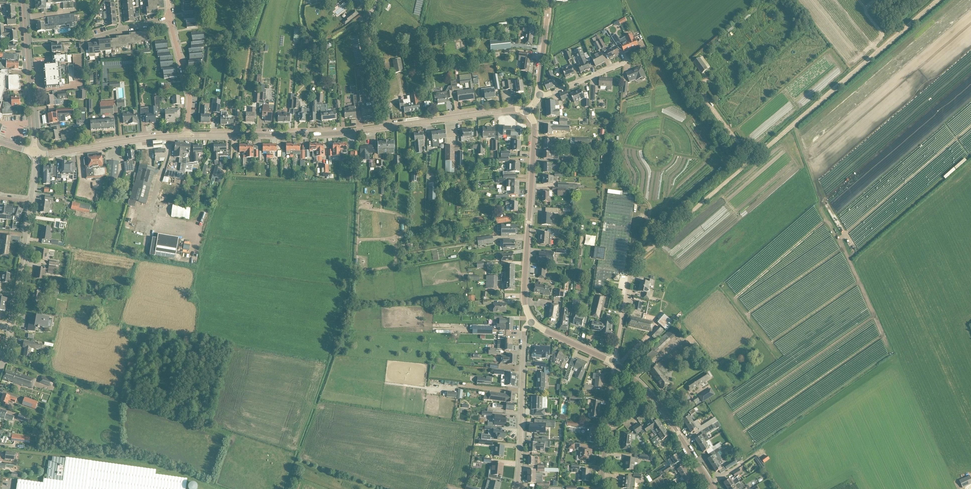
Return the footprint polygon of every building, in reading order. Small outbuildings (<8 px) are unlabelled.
[(38,9),(42,9),(42,13),(47,13),(46,9),(51,8),(51,3),(63,3),(63,9),(74,8),(73,1),(72,2),(72,0),(37,0),(38,9)] [(184,14),(184,15),(184,21),(186,20),(187,24),(187,28),(197,27),(196,23),(195,20),(197,19),(197,14),(197,11),(192,11),(192,0),(181,0),(182,10),(184,12),(184,14)] [(159,1),(148,2),(149,8),(146,8),(147,15),(158,14),(157,11),(155,11),(155,8),(159,7),(159,1)] [(106,5),(107,12),(116,11),(115,11),(115,8),(115,4),(106,5)] [(8,16),(16,15),(15,6),(7,7),(8,16)] [(355,10),(345,17),(349,21),(358,14),(355,10)] [(75,22),(74,14),(54,17),(55,25),(75,22)] [(133,14),(124,15),(125,19),(125,22),(125,23),(134,22),(133,14)] [(16,15),(8,16),(8,18),(7,18),(8,25),(16,25),(16,17),(14,17),(14,16),(16,16),(16,15)] [(116,18),(107,19),(108,26),(117,25),(116,25),(116,22),(117,22),(116,18)] [(45,30),(54,30),(54,24),(45,25),(45,23),(42,23),(37,23),(37,32),(46,31),(45,30)] [(525,44),(532,45),(534,28),(528,27),(528,28),(524,27),(523,31),(527,32),(525,44)] [(11,42),(14,42),(18,42),(17,31),(12,32),(9,32),(4,32),(4,29),(0,29),(0,38),(5,38),(5,36),(9,36),(10,42),(11,42)] [(139,33),(136,33),(137,44),(143,43),(143,41),(150,41),(149,30),(142,31),(142,35),(139,35),(139,33)] [(188,62),(188,64),(188,72),(196,71),(201,70),(201,66),(201,61),(202,61),(202,54),(202,48),(204,48),(204,44),(203,42),(204,42),(204,36),(204,32),(199,33),(199,32),(191,33),(192,40),(193,43),(191,43),(191,49),(188,50),(189,55),(189,62),(188,62)] [(126,36),(123,37),(124,47),(131,47),(130,45),(137,44),(136,33),(129,34),(130,38),(127,38),(126,36)] [(615,34),(611,37),(618,47),(621,45),(624,51),(625,52),(628,51),(628,50),(631,48),(629,44),(627,39),(626,37),(619,41),(615,34)] [(626,37),(627,39),(631,48),(638,45),(635,37),(632,39),(630,35),(632,34),(626,37)] [(599,35),(595,37),(601,49),(605,47),(599,35)] [(114,40),(110,40),(111,51),(118,50),(118,48),(124,47),(123,37),(116,37),(117,41),(114,42),(114,40)] [(601,49),(595,37),(592,39),(595,43),(593,44),(597,51),(601,49)] [(471,51),(480,57),(488,46),(479,39),(471,51)] [(490,42),(491,50),(510,48),(509,40),(490,42)] [(168,50),(168,48),(168,44),(167,41),(160,41),(160,42),(155,42),(155,45),(156,51),(157,51),(157,54),(158,58),(160,58),(160,63),(161,70),(163,70),(164,75),(164,79),(169,79),(170,79),(177,78),(176,71),(175,69),(174,69),(173,62),(173,56),(171,57),(169,50),(168,50)] [(64,51),(64,47),(70,47),(70,43),(61,44),(61,43),(52,44),(52,53),(57,52),(62,52),(62,51),(64,51)] [(614,44),(610,45),(612,48),(606,51),(608,55),(610,59),(620,54),(617,50),(614,44)] [(580,65),(578,66),(579,68),(581,73),(590,69),(588,64),(582,49),(581,50),(575,53),(580,65)] [(2,58),(2,59),(7,59),(7,62),(19,62),(19,55),(3,54),(3,52),(0,52),(0,58),(2,58)] [(519,60),(522,61),(521,66),(521,65),(520,70),(529,71),(530,60),(527,59),(527,57),(528,57),(528,53),(520,52),(519,60)] [(594,62),(596,66),(605,61),(603,57),(600,53),(591,57),(594,62)] [(67,55),(53,56),(53,64),(43,65),(45,89),(63,88),(61,64),(68,63),(67,55)] [(694,62),(702,74),(708,70),(699,58),(694,62)] [(401,59),(393,61),(395,73),(403,71),(401,59)] [(9,71),(11,71),(12,70),(18,70),(18,69),(19,69),(19,62),(7,62),(7,63),(0,63),(0,71),(4,71),(8,72),(8,71),(9,71)] [(562,69),(564,73),(566,78),(575,74),(573,70),(571,65),(562,69)] [(628,77),(627,77),(628,78),(630,81),(634,79),(634,78),(636,78),(640,77),(641,79),(642,80),(643,80),(644,80),(645,79),(645,77),(645,76),(643,70),(642,70),(641,67),(634,70),(634,71),(627,74),(628,77)] [(6,90),(9,91),(20,91),(19,83),(19,76),(9,77),(9,71),(8,71),(8,72),(4,71),(0,71),(0,108),(6,90)] [(550,81),(544,83),(547,90),(556,86),(553,80),(555,79),(551,71),(547,73),(550,81)] [(471,79),(471,77),(466,78),(465,78),(465,80),(460,81),(460,84),(461,84),(466,83),(467,83),(467,85),(469,85),(469,91),(467,91),(462,92),(457,93),(458,97),(458,102),(464,101),(469,100),(474,100),(473,95),(471,79)] [(494,80),(495,88),(481,89),(482,95),(485,95),(485,98),(495,97),(494,91),(499,90),(498,79),(494,80)] [(607,90),(612,90),(612,84),(612,79),(600,79),(600,84),(599,86),(607,86),(607,90)] [(506,90),(511,89),(512,94),(516,93),(518,93),(519,93),(523,92),(522,81),(517,82),(515,82),(510,83),(510,81),(505,82),(505,85),(506,90)] [(434,96),(435,101),(437,101),(438,105),(446,103),(445,99),(448,98),(448,99),(452,98),(452,93),(452,91),(452,87),(451,86),(448,87),(445,92),(440,93),(434,94),(434,96)] [(578,91),(575,93),(575,92),(571,94),(574,102),(575,102),(574,101),(578,100),(579,101),(585,98),(581,89),(578,91)] [(59,99),(65,98),(67,98),(66,91),(57,93),(57,95),(46,97),(47,106),(60,105),(59,99)] [(560,94),(562,100),(569,97),(567,92),(560,94)] [(412,94),(410,94),(411,101),(413,101),(413,104),(410,104),(412,112),(419,111),(418,106),(417,93),(412,94)] [(3,103),(3,107),(4,107),(4,109),(2,110),(3,115),(12,114),(12,108),(12,107),(20,106),(20,97),(16,97),(15,97),(11,97),(12,103),(3,103)] [(299,99),(295,98),(295,101),(294,109),(299,109),(299,114),(298,114),(298,117),(299,117),(299,122),(306,122),(306,114),(307,114),(309,114),(309,109),(307,109),(306,109),(306,108),(305,108),(303,108),(302,108),(302,109),(301,109),(300,102),(298,102),(299,99)] [(412,112),(410,104),(408,104),(404,100),(399,101),(400,110),(404,109),(404,113),(412,112)] [(546,101),(547,110),(560,109),(560,106),(558,106),(558,101),(546,101)] [(113,103),(100,104),(101,114),(114,113),(117,113),(117,108),(117,102),(113,103)] [(362,117),(366,117),(366,118),(373,117),(372,102),(364,103),(365,107),(362,107),(362,112),(362,117)] [(263,106),(263,112),(262,117),(265,117),(265,121),(270,122),(270,118),(272,118),(272,113),(272,110),(273,110),(274,105),(269,105),(269,106),(263,106)] [(207,106),(202,106),(202,115),(201,115),(201,123),(210,123),(210,115),(207,115),(207,106)] [(348,107),(348,108),(345,109),(345,113),(344,113),(345,118),(351,118),(352,119),(356,118),(355,106),(348,107)] [(321,114),(322,121),(329,120),(328,113),(328,109),(324,109),(324,107),(320,107),(321,114)] [(63,114),(74,114),(74,108),(69,109),(56,109),(49,110),(49,114),(48,114),(49,124),(54,123),(58,123),(63,122),(66,122),(66,117),(63,114)] [(151,114),(146,115),(146,117),(147,122),(152,121),(152,122),(156,122),(155,117),(155,114),(155,108),(151,109),(151,114)] [(246,122),(254,122),(254,118),(256,118),(256,108),(250,108),(250,113),(246,113),(246,122)] [(175,122),(175,117),(176,117),(176,118),(181,118),(180,109),(175,110),(165,110),(166,117),(166,122),(175,122)] [(328,113),(329,120),(337,119),(336,112),(335,109),(332,109),(332,113),(328,113)] [(131,124),(137,124),(137,122),(137,111),(130,112),(123,113),(123,123),(131,123),(131,124)] [(221,125),(233,125),(233,120),(236,120),(236,119),(239,119),(239,111),(235,111),(235,117),(233,117),(234,117),(231,117),(228,117),(228,116),(227,115),(227,112),(221,112),(221,117),(221,120),(221,125)] [(278,117),(278,122),(290,122),(289,117),(290,114),(278,114),(278,117)] [(114,119),(102,120),(102,130),(115,129),(114,119)] [(102,130),(102,120),(90,121),(91,131),(102,130)] [(545,125),(544,135),(549,135),(552,135),(552,130),(563,131),(567,131),(567,126),(563,126),(552,125),(550,125),(545,125)] [(62,139),(61,133),(60,126),(59,127),(55,127),(55,131),(51,132),(52,141),(59,140),(62,139)] [(509,142),(510,142),(513,142),(513,141),(519,142),(519,136),(520,136),(520,130),(510,130),(510,128),(503,127),(503,129),(499,129),(499,127),(498,127),(498,137),(502,137),(502,136),(506,136),(506,138),(510,138),(510,141),(509,141),(509,142)] [(483,128),(483,137),(491,137),(491,138),(495,138),(495,128),(483,128)] [(471,129),(462,130),(462,136),(461,137),(461,141),(467,141),(467,137),(472,137),(472,136),(474,136),(474,137),(476,137),(478,137),(478,132),(474,132),(471,133),(471,129)] [(73,131),(61,133),(62,139),(74,137),(73,132),(73,131)] [(445,131),(438,132),(439,140),(439,143),(443,143),(443,144),(446,143),(445,131)] [(414,134),(415,142),(415,141),(416,154),(422,153),(420,141),(424,140),(423,138),(423,133),(414,134)] [(544,140),(544,149),(549,150),(552,150),(552,143),(562,144),(563,144),(563,141),(562,141),(549,140),(544,140)] [(394,141),(384,142),(385,146),(383,146),(383,151),(383,154),(394,154),(394,151),(394,141)] [(509,142),(509,144),(510,144),(511,144),(511,150),(513,150),(513,151),(515,151),(520,151),(521,150),(521,148),(520,148),(520,142),(519,142),(513,141),(513,142),(510,142),(509,142)] [(190,145),(175,144),(174,157),(179,158),(179,163),(181,163),(180,172),(166,169),(164,177),(175,178),(183,180),(185,172),(187,164),(187,163),(188,159),(189,154),(190,154),(190,145)] [(220,157),(220,160),(226,159),(226,156),(227,156),(226,144),(218,145),(218,149),(220,149),(220,152),(220,157)] [(293,144),(293,157),(293,155),(300,155),(300,159),(305,159),(305,157),(305,151),(300,151),(300,144),(293,144)] [(323,144),(316,144),(317,157),(320,157),(320,160),(326,159),(326,153),(324,153),(324,150),(323,150),(323,144)] [(197,153),(202,153),(202,145),(193,146),(193,154),(194,163),(198,162),(197,153)] [(246,145),(246,158),(247,158),(258,158),(258,150),(253,150),(253,145),(246,145)] [(367,146),(367,147),(360,147),(360,154),(361,154),(361,160),(368,160),(369,160),(368,153),(373,153),(373,146),(367,146)] [(458,146),(446,146),(445,173),(452,173),(452,169),(451,169),(451,162),(454,162),(454,152),(458,152),(458,151),(458,146)] [(128,162),(124,163),(125,172),(134,171),(132,160),(135,160),(134,151),(133,151),(133,150),(132,150),(131,150),(131,151),(131,152),(127,152),(128,157),(127,157),(128,162)] [(137,179),(135,184),(134,184),(130,200),(129,200),(128,205),(135,207),(136,202),(146,204),(154,173),(157,173),(158,170),(148,167),(149,162),(149,150),(142,151),(139,165),(140,165),(138,174),(134,173),(133,178),(137,179)] [(159,161),(159,158),(165,158),(165,150),(158,150),(158,151),(155,152),(156,161),(159,161)] [(97,154),(97,156),(93,157),(92,154),(88,155),(88,158),(86,158),(85,158),(84,159),(84,160),(85,166),(85,174),(86,174),(86,179),(90,179),(107,177),(106,168),(107,168),(106,159),(102,159),(102,153),(97,154)] [(109,161),(106,191),(116,192),(119,162),(109,161)] [(508,175),(503,175),(503,179),(508,178),(513,178),(514,178),(515,178),(515,175),(515,172),(519,172),(519,171),(520,171),(520,169),(519,169),(519,164),(517,164),(517,161),(512,161),(512,164),(508,164),(508,167),(508,172),(508,175)] [(57,170),(57,179),(61,179),(61,176),(67,176),(67,162),(61,162),(61,170),(57,170)] [(67,162),(67,176),(73,176),(73,180),(76,180),(77,171),(73,171),(73,163),(71,163),(71,162),(67,162)] [(560,162),(560,164),(543,164),(543,173),(552,173),(552,168),(560,168),(560,166),(564,166),(564,162),(563,162),(560,162)] [(193,163),(187,163),(187,164),(185,172),(192,172),(193,163)] [(50,185),(50,174),(53,174),(52,176),(56,176),(56,167),(53,167),(53,166),(52,165),(50,165),(49,166),(49,167),(47,167),(44,167),(44,174),(43,185),(46,185),(47,185),(50,185)] [(220,168),(215,167),(213,174),(219,176),(221,168),(220,168)] [(507,181),(508,178),(503,179),(496,179),(496,183),(506,182),(506,186),(502,186),(502,189),(506,189),(506,188),(519,189),(519,182),(507,181)] [(569,188),(559,187),(559,188),(553,187),(553,190),(558,190),(558,195),(566,196),(566,191),(569,191),(569,188)] [(599,260),(598,266),(595,289),(604,290),(605,280),(606,280),(607,280),(608,279),(608,278),(608,277),(614,278),(614,280),(619,280),(619,276),(618,276),(619,269),(625,270),(635,197),(608,193),(600,247),(598,247),(596,259),(599,260)] [(41,212),(41,213),(43,213),(49,213),(50,203),(48,203),(48,200),(53,201),(53,197),(45,196),(45,200),(45,202),(40,202),(40,207),(41,208),(40,212),(41,212)] [(507,205),(506,211),(510,211),(512,211),(517,211),(518,202),(515,202),(516,199),(511,199),(510,202),(506,201),(505,205),(507,205)] [(71,209),(89,213),(91,206),(73,202),(71,209)] [(171,217),(189,219),(191,207),(173,204),(171,217)] [(16,208),(14,208),(14,216),(14,217),(20,219),(23,210),(17,208),(16,208)] [(545,226),(546,226),(551,226),(552,221),(550,221),(550,217),(552,217),(552,214),(551,214),(551,213),(558,213),(557,213),(557,208),(546,208),(545,213),(543,213),(542,225),(545,225),(545,226)] [(497,231),(501,231),(501,237),(509,237),(509,235),(515,235),(516,235),(516,233),(517,233),(517,228),(515,228),(515,225),(510,226),(497,226),(497,231)] [(47,240),(49,240),(51,228),(46,227),(45,227),(43,227),(41,239),(47,240)] [(552,234),(552,233),(541,232),(541,244),(549,245),(552,245),(552,234)] [(8,256),(11,235),(6,234),(3,234),(2,239),(0,239),(0,241),(0,250),(1,250),(0,255),(8,256)] [(150,255),(155,256),(155,255),(174,258),(175,255),(176,255),(179,238),(158,235),(158,239),(153,238),(150,255)] [(492,240),(477,242),(478,244),(476,244),(476,247),(478,247),(478,248),(483,247),(483,244),(493,243),(492,240)] [(503,249),(503,250),(509,250),(508,248),(514,248),(514,241),(509,241),(503,241),(500,241),(500,250),(503,249)] [(44,250),(44,249),(42,249),(42,250),(40,249),(38,260),(48,261),(49,251),(44,250)] [(540,253),(539,260),(539,261),(547,262),(547,261),(553,261),(554,257),(554,252),(550,252),(549,253),(540,253)] [(59,267),(49,265),(49,266),(48,269),(45,269),(37,268),(36,278),(44,280),(45,273),(48,273),(48,274),(55,275),(56,270),(58,271),(59,267)] [(501,277),(501,281),(514,281),(514,265),(504,265),(504,277),(501,277)] [(1,275),(0,275),(0,282),(2,282),(2,283),(9,284),(10,274),(3,273),(3,276),(3,277),(0,277),(1,275)] [(641,281),(640,286),(649,288),(650,285),(653,285),(654,281),(648,279),(647,282),(641,281)] [(497,280),(486,280),(486,289),(496,289),(497,280)] [(514,281),(501,281),(501,283),(504,283),(504,290),(514,290),(514,281)] [(552,287),(535,284),(534,292),(543,293),(543,295),(550,296),(551,296),(552,287)] [(648,291),(649,288),(640,286),(639,291),(645,293),(644,295),(650,297),(651,292),(648,291)] [(43,299),(40,299),(41,292),(34,291),(33,302),(42,303),(43,299)] [(596,295),(593,308),(602,311),(606,297),(601,296),(596,295)] [(493,312),(501,312),(506,312),(506,304),(501,304),(493,304),(493,312)] [(556,319),(557,309),(558,309),(559,305),(551,304),(549,318),(556,319)] [(560,324),(560,329),(568,330),(568,325),(568,321),(569,316),(567,316),(567,311),(567,309),(563,308),(563,310),(562,315),(560,324)] [(596,317),(601,318),(602,311),(593,308),(591,315),(596,317)] [(662,313),(658,317),(659,318),(656,321),(663,328),(666,330),(667,331),(670,327),(674,323),(670,319),(662,313)] [(585,317),(580,316),(575,314),(575,319),(573,323),(582,326),(583,323),(586,323),(587,318),(585,317)] [(30,317),(28,331),(33,332),(34,332),(35,326),(40,327),(48,329),(50,317),(41,316),(36,315),(35,318),(29,316),(29,317),(30,317)] [(628,326),(638,328),(639,323),(642,323),(642,319),(631,316),(628,326)] [(639,323),(638,328),(650,331),(652,321),(642,319),(642,323),(639,323)] [(592,325),(592,330),(601,331),(601,333),(611,334),(611,331),(612,332),(612,330),(613,323),(603,322),(603,323),(593,321),(592,325)] [(473,326),(472,330),(472,334),(473,334),(492,335),(493,326),(473,326)] [(652,347),(657,352),(679,331),(675,326),(652,347)] [(651,335),(656,339),(663,331),(659,327),(651,335)] [(657,364),(648,370),(663,389),(671,383),(668,379),(664,374),(663,373),(679,360),(694,349),(688,341),(673,352),(657,364)] [(24,355),(29,356),(30,356),(32,348),(42,349),(42,344),(24,342),(24,345),(25,346),(24,355)] [(542,358),(549,359),(549,356),(549,347),(543,347),(543,348),(541,347),(540,346),(537,346),(536,346),(536,347),(535,347),(535,350),(532,349),(532,356),(533,356),(533,357),(535,357),(536,357),(537,356),(537,355),(543,355),(542,358)] [(642,355),(639,358),(645,365),(649,362),(658,353),(651,346),(642,355)] [(560,352),(554,364),(559,366),(559,367),(563,369),(566,363),(569,356),(564,353),(564,352),(561,351),(560,352)] [(508,357),(501,356),(500,363),(508,363),(508,365),(511,365),(516,365),(516,355),(511,355),(508,355),(508,357)] [(579,369),(575,377),(581,379),(585,371),(584,370),(586,364),(578,360),(577,363),(574,362),(573,365),(575,366),(575,367),(579,369)] [(565,379),(568,380),(569,378),(573,367),(569,366),(565,379)] [(13,383),(33,389),(36,380),(6,370),(3,379),(13,382),(13,383)] [(596,379),(595,387),(602,388),(604,374),(601,374),(601,371),(597,371),(597,373),(594,373),(593,379),(596,379)] [(686,385),(690,391),(694,388),(711,378),(707,372),(690,382),(686,385)] [(502,380),(501,386),(506,387),(506,386),(514,386),(515,379),(516,374),(506,374),(505,381),(504,381),(504,380),(503,380),(502,380)] [(540,392),(545,392),(545,388),(546,374),(538,374),(538,383),(537,383),(537,388),(540,388),(540,392)] [(39,383),(41,383),(52,387),(54,380),(42,376),(39,383)] [(707,390),(699,396),(703,402),(711,396),(707,390)] [(506,402),(514,403),(515,393),(510,393),(507,392),(504,392),(504,394),(489,392),(488,400),(499,401),(506,402)] [(10,396),(8,396),(4,394),(1,402),(4,403),(3,405),(7,407),(8,404),(7,404),(9,401),(15,403),(17,399),(10,397),(10,396)] [(534,410),(534,416),(545,416),(545,410),(542,410),(543,398),(532,397),(532,410),(534,410)] [(25,398),(23,404),(35,408),(37,402),(25,398)] [(588,403),(587,404),(589,406),(591,406),(590,411),(590,413),(588,414),(588,416),(589,418),(592,418),(592,417),(598,418),(600,402),(588,400),(588,403)] [(1,418),(4,419),(5,419),(13,421),(14,417),(6,414),(7,412),(3,410),(2,411),(0,411),(0,418),(1,418)] [(25,416),(19,414),(17,419),(28,423),(30,417),(25,416)] [(499,425),(504,426),(504,423),(506,424),(506,417),(501,416),(495,416),(495,418),(493,418),(493,422),(494,422),(494,425),(499,425)] [(683,420),(687,426),(693,423),(692,421),(689,416),(683,420)] [(653,418),(649,421),(651,423),(644,428),(646,432),(651,429),(653,427),(654,428),(660,423),(658,420),(656,422),(653,418)] [(530,424),(530,433),(540,433),(540,435),(545,435),(545,424),(549,424),(549,427),(554,427),(554,420),(535,419),(534,424),(530,424)] [(693,423),(687,426),(691,433),(697,429),(695,426),(698,424),(697,421),(693,423)] [(658,434),(665,429),(660,423),(654,428),(658,434)] [(633,428),(637,434),(643,429),(639,424),(633,428)] [(696,440),(700,446),(709,440),(710,440),(706,434),(715,428),(712,424),(706,428),(701,432),(703,434),(701,435),(701,436),(696,440)] [(584,441),(594,442),(595,433),(596,433),(597,428),(586,427),(584,441)] [(660,438),(662,441),(669,435),(665,429),(658,434),(657,434),(658,436),(652,440),(655,445),(659,443),(657,440),(660,438)] [(504,438),(505,431),(500,431),(494,430),(493,432),(492,432),(491,435),(482,434),(481,439),(490,440),(491,438),(493,438),(493,439),(497,440),(497,437),(504,438)] [(623,449),(628,449),(630,450),(632,433),(624,432),(623,449)] [(11,441),(26,443),(27,436),(12,434),(11,441)] [(534,439),(534,443),(530,442),(529,452),(534,452),(537,453),(537,451),(545,451),(545,443),(545,441),(542,441),(542,439),(534,439)] [(709,440),(700,446),(704,452),(708,450),(709,449),(707,445),(711,443),(709,440)] [(712,448),(714,451),(718,448),(722,445),(720,442),(712,448)] [(572,443),(569,443),(568,449),(579,450),(579,453),(581,454),(581,460),(589,461),(589,454),(592,454),(592,449),(581,449),(582,447),(575,447),(575,443),(574,443),(572,443)] [(499,457),(500,457),(500,456),(503,457),(504,446),(495,445),(494,456),(499,456),(499,457)] [(5,459),(14,460),(15,453),(6,452),(5,459)] [(722,459),(718,453),(708,459),(712,466),(721,460),(722,459)] [(672,458),(669,460),(671,462),(674,461),(676,464),(680,461),(677,455),(672,458)] [(724,467),(726,470),(737,463),(742,460),(740,456),(737,458),(737,457),(735,458),(734,459),(735,459),(725,465),(724,467)] [(187,479),(186,479),(155,475),(156,470),(155,470),(71,459),(66,458),(66,459),(53,457),(52,462),(49,461),(47,477),(44,477),(43,479),(44,479),(43,483),(42,483),(18,480),(16,488),(186,488),(187,479)] [(626,469),(634,470),(635,463),(638,463),(638,459),(627,458),(626,469)] [(721,460),(712,466),(716,472),(722,468),(720,465),(723,463),(721,460)] [(502,464),(492,463),(491,475),(488,475),(488,478),(500,481),(501,476),(502,476),(502,472),(501,472),(502,464)] [(661,476),(672,469),(670,466),(659,472),(661,476)] [(679,473),(681,476),(688,472),(684,466),(675,472),(676,474),(679,473)] [(579,480),(584,481),(589,481),(590,474),(591,474),(591,470),(583,470),(583,473),(579,473),(579,480)] [(688,472),(681,476),(684,479),(681,481),(682,484),(685,482),(691,479),(688,472)] [(963,488),(970,484),(970,478),(970,475),(959,480),(963,488)] [(636,478),(631,478),(623,477),(622,488),(628,488),(635,488),(636,478)] [(724,483),(728,488),(738,483),(740,482),(737,478),(735,479),(734,477),(731,479),(724,483)] [(485,488),(499,488),(500,484),(491,481),(488,488),(485,488)]
